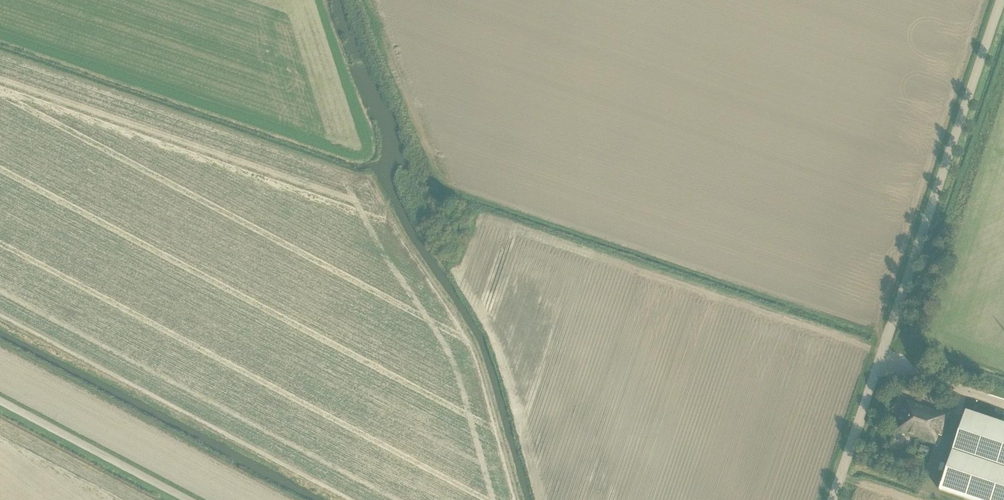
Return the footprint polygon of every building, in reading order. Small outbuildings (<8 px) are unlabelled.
[(940,436),(942,437),(950,413),(906,397),(895,431),(936,445),(940,436)] [(940,488),(975,499),(1003,499),(1003,425),(966,412),(940,488)]
